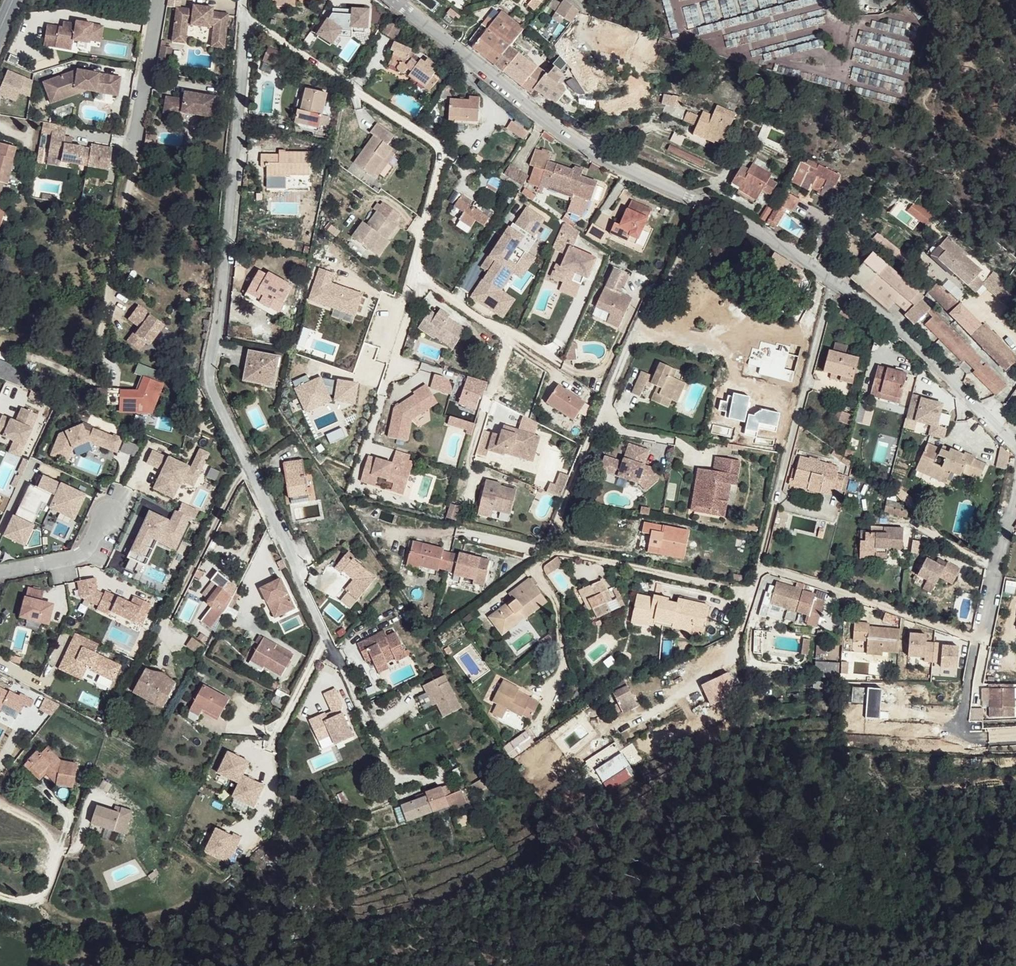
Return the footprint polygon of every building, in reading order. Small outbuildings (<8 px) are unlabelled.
[(531,1),(527,4),(533,10),(543,0),(531,0),(531,1)] [(567,28),(577,14),(564,3),(554,16),(567,28)] [(189,10),(173,7),(168,35),(180,38),(183,22),(186,22),(186,25),(205,28),(206,26),(209,26),(207,42),(219,44),(224,16),(208,13),(201,12),(202,8),(189,6),(189,10)] [(335,41),(340,33),(351,33),(351,29),(366,29),(365,12),(340,12),(340,17),(331,17),(318,38),(331,46),(335,41)] [(488,30),(482,25),(474,34),(480,38),(473,48),(494,65),(510,46),(523,30),(501,12),(488,30)] [(389,21),(383,31),(393,37),(399,27),(389,21)] [(60,29),(45,27),(41,47),(53,49),(54,43),(70,45),(71,42),(87,45),(87,42),(98,44),(101,28),(74,23),(73,26),(61,24),(60,29)] [(633,56),(649,61),(654,46),(647,44),(650,37),(629,31),(621,57),(632,60),(633,56)] [(532,37),(530,40),(529,41),(544,53),(541,57),(544,60),(549,55),(547,48),(532,37)] [(395,50),(390,60),(398,64),(397,67),(398,68),(399,70),(400,72),(402,73),(404,73),(406,72),(408,69),(412,71),(410,74),(409,75),(418,82),(420,80),(427,85),(436,73),(435,72),(439,67),(428,59),(425,61),(410,51),(411,49),(395,42),(391,49),(395,50)] [(70,45),(54,43),(53,49),(69,52),(70,45)] [(162,47),(159,46),(156,61),(165,62),(168,47),(162,47)] [(513,48),(510,46),(494,65),(505,74),(520,54),(513,48)] [(268,47),(262,60),(274,65),(280,51),(268,47)] [(538,67),(520,54),(505,74),(522,87),(538,67)] [(648,65),(649,61),(633,56),(632,60),(648,65)] [(32,76),(7,65),(0,81),(0,89),(15,96),(19,87),(30,92),(32,76)] [(544,71),(538,67),(522,87),(531,95),(534,91),(547,74),(544,71)] [(548,75),(547,74),(534,91),(556,103),(565,92),(563,87),(559,83),(562,78),(556,74),(559,70),(555,67),(548,75)] [(75,72),(46,82),(51,97),(71,90),(115,97),(118,79),(104,77),(104,82),(95,80),(96,75),(75,72)] [(441,76),(436,73),(427,85),(433,89),(441,76)] [(452,84),(448,83),(440,97),(444,99),(451,99),(452,84)] [(298,110),(297,120),(304,121),(303,125),(320,129),(328,94),(306,89),(301,110),(298,110)] [(183,100),(165,97),(163,115),(180,117),(181,112),(210,117),(214,97),(184,93),(183,100)] [(673,96),(664,95),(662,104),(679,108),(680,103),(672,101),(673,96)] [(470,100),(451,99),(450,116),(469,118),(468,122),(479,122),(480,97),(471,96),(470,100)] [(705,110),(704,112),(734,124),(735,123),(727,119),(728,116),(716,111),(714,114),(705,110)] [(734,124),(704,112),(700,119),(707,122),(703,130),(719,137),(726,140),(734,124)] [(372,131),(352,158),(370,170),(374,166),(374,165),(389,145),(390,144),(385,140),(392,131),(374,119),(369,127),(372,131)] [(707,122),(700,119),(695,130),(718,140),(719,137),(703,130),(707,122)] [(523,142),(528,134),(512,122),(506,129),(523,142)] [(64,138),(50,136),(47,156),(60,158),(60,163),(79,166),(79,164),(87,165),(86,168),(108,171),(111,149),(90,146),(89,150),(62,146),(64,138)] [(746,141),(738,138),(732,149),(740,153),(746,141)] [(0,144),(0,156),(15,160),(18,148),(1,143),(0,144)] [(394,149),(389,145),(374,165),(379,169),(394,149)] [(540,150),(532,155),(529,164),(535,167),(530,183),(540,186),(546,187),(551,189),(552,185),(576,194),(580,195),(593,200),(599,182),(582,176),(584,170),(576,166),(574,170),(549,161),(551,154),(540,150)] [(262,154),(262,163),(268,163),(267,166),(268,178),(286,178),(286,175),(293,175),(310,175),(310,153),(286,152),(286,154),(280,154),(262,154)] [(13,172),(16,161),(15,160),(0,156),(0,168),(13,172)] [(840,175),(819,165),(816,170),(802,161),(791,180),(807,189),(809,184),(817,188),(815,192),(834,202),(841,189),(835,185),(840,175)] [(740,188),(737,193),(755,204),(763,191),(770,195),(777,183),(770,179),(772,174),(753,163),(749,169),(742,165),(732,184),(740,188)] [(511,165),(505,175),(523,187),(529,176),(511,165)] [(0,168),(0,182),(5,184),(9,185),(13,172),(0,168)] [(475,184),(484,190),(487,185),(497,191),(501,183),(483,172),(475,184)] [(487,185),(484,190),(494,195),(497,191),(487,185)] [(552,185),(551,189),(574,198),(576,194),(552,185)] [(799,199),(785,190),(777,203),(791,210),(792,211),(799,199)] [(580,195),(576,194),(574,198),(570,210),(574,212),(580,195)] [(588,209),(593,200),(580,195),(574,212),(583,215),(588,209)] [(459,220),(460,221),(470,228),(476,221),(483,226),(488,218),(460,198),(455,206),(464,213),(459,220)] [(381,235),(385,238),(395,224),(393,223),(400,214),(382,201),(379,205),(375,203),(372,208),(377,211),(366,224),(362,221),(351,237),(371,250),(381,235)] [(615,223),(610,234),(636,246),(652,210),(632,201),(620,225),(615,223)] [(777,203),(777,202),(766,221),(774,225),(784,209),(789,213),(791,210),(777,203)] [(913,206),(909,211),(918,218),(921,213),(913,206)] [(528,208),(527,210),(535,215),(534,216),(542,222),(544,219),(528,208)] [(663,208),(660,213),(667,216),(669,210),(663,208)] [(490,256),(482,268),(486,270),(488,270),(491,271),(489,274),(485,281),(484,280),(473,296),(496,312),(504,300),(495,294),(498,290),(500,291),(513,271),(522,258),(530,264),(534,258),(527,253),(537,238),(533,235),(542,222),(534,216),(535,215),(527,210),(517,225),(514,223),(491,256),(490,256)] [(470,228),(460,221),(456,226),(466,233),(470,228)] [(389,240),(385,238),(381,235),(371,250),(378,255),(389,240)] [(949,236),(940,245),(933,254),(954,273),(976,292),(984,284),(993,292),(1001,283),(984,268),(982,270),(963,253),(965,251),(955,242),(955,241),(949,236)] [(933,254),(940,245),(937,242),(927,254),(952,277),(954,273),(933,254)] [(567,279),(582,286),(585,278),(590,280),(597,260),(572,249),(564,269),(558,266),(553,278),(565,283),(567,279)] [(802,271),(774,253),(765,268),(808,294),(811,284),(807,276),(802,271)] [(924,298),(925,296),(873,253),(856,271),(854,281),(887,310),(895,302),(908,313),(924,298)] [(522,258),(513,271),(522,276),(530,264),(522,258)] [(710,270),(721,277),(724,271),(729,275),(732,270),(715,260),(710,270)] [(354,261),(350,269),(358,273),(362,265),(354,261)] [(334,308),(355,315),(362,295),(330,284),(334,274),(320,269),(309,299),(316,302),(316,303),(333,309),(334,308)] [(617,284),(624,286),(628,276),(614,270),(606,288),(605,288),(596,308),(610,314),(606,322),(618,327),(632,298),(620,293),(620,292),(614,290),(617,284)] [(259,271),(247,293),(261,301),(260,303),(270,308),(276,300),(283,304),(290,294),(286,292),(290,286),(290,284),(269,272),(268,275),(259,271)] [(580,290),(582,286),(567,279),(565,283),(580,290)] [(938,283),(927,295),(925,296),(924,298),(932,306),(938,301),(1007,370),(1015,361),(1015,356),(1001,341),(998,343),(981,326),(938,283)] [(1001,283),(993,292),(1001,299),(1000,302),(1010,311),(1015,304),(1015,296),(1002,284),(1001,283)] [(620,292),(624,286),(617,284),(614,290),(620,292)] [(498,290),(495,294),(504,300),(496,312),(503,316),(514,300),(500,291),(498,290)] [(261,301),(247,293),(245,296),(253,301),(251,304),(276,317),(283,304),(276,300),(270,308),(260,303),(261,301)] [(932,306),(924,298),(908,313),(906,315),(914,325),(912,327),(924,338),(932,331),(997,395),(1007,385),(931,308),(932,306)] [(166,326),(140,308),(130,320),(141,328),(130,344),(142,353),(148,343),(152,347),(166,326)] [(352,325),(355,315),(334,308),(333,309),(331,317),(352,325)] [(428,310),(420,322),(437,332),(434,337),(452,348),(465,328),(450,319),(448,323),(445,321),(447,317),(448,315),(439,308),(435,314),(428,310)] [(437,332),(420,322),(416,328),(433,338),(434,337),(437,332)] [(984,324),(981,326),(998,343),(1001,341),(984,324)] [(836,343),(833,352),(846,355),(848,346),(836,343)] [(576,349),(570,350),(565,362),(577,360),(576,349)] [(244,381),(254,384),(256,377),(276,380),(280,357),(250,351),(244,381)] [(846,355),(833,352),(829,351),(824,372),(831,374),(841,377),(839,381),(852,384),(859,359),(846,355)] [(662,362),(655,375),(653,383),(660,387),(665,389),(663,394),(657,392),(654,399),(671,407),(674,401),(681,386),(683,382),(676,378),(679,369),(662,362)] [(137,390),(108,390),(107,404),(119,404),(119,413),(153,415),(168,375),(139,363),(135,374),(142,377),(137,390)] [(879,366),(872,391),(900,398),(907,374),(879,366)] [(644,384),(649,373),(642,370),(631,392),(638,396),(644,385),(644,384)] [(655,375),(649,373),(644,384),(650,387),(653,383),(655,375)] [(324,385),(321,379),(311,384),(307,376),(293,382),(306,413),(326,403),(328,395),(336,396),(336,401),(354,404),(358,385),(339,382),(338,388),(324,385)] [(432,388),(445,393),(448,381),(444,378),(436,376),(432,388)] [(256,377),(254,384),(274,387),(276,380),(256,377)] [(488,383),(468,377),(464,390),(481,396),(484,397),(488,383)] [(339,382),(321,379),(324,385),(338,388),(339,382)] [(448,381),(445,393),(452,395),(453,391),(452,387),(451,384),(448,381)] [(433,395),(426,385),(414,393),(415,395),(395,409),(389,438),(408,442),(412,420),(426,411),(421,404),(433,395)] [(575,421),(581,412),(586,404),(559,386),(549,401),(560,408),(559,410),(575,421)] [(686,388),(681,386),(674,401),(679,403),(686,388)] [(913,389),(907,414),(933,420),(930,429),(944,433),(950,408),(941,406),(943,400),(932,397),(922,394),(923,392),(913,389)] [(484,398),(484,397),(481,396),(464,390),(460,404),(476,410),(481,397),(484,398)] [(900,398),(872,391),(871,395),(899,404),(900,398)] [(438,403),(433,395),(421,404),(426,411),(438,403)] [(749,400),(728,395),(726,402),(720,401),(718,410),(745,417),(749,400)] [(0,417),(0,435),(13,440),(23,445),(36,415),(21,408),(15,421),(1,415),(0,417)] [(847,423),(849,414),(834,409),(832,419),(839,421),(840,421),(847,423)] [(760,417),(748,415),(745,430),(757,433),(758,429),(761,429),(765,427),(765,425),(777,428),(780,414),(761,410),(760,417)] [(590,417),(581,412),(575,421),(584,427),(590,417)] [(853,425),(855,416),(849,414),(847,423),(853,425)] [(458,427),(460,420),(451,417),(449,425),(458,427)] [(475,424),(460,420),(458,427),(468,430),(467,434),(472,435),(475,424)] [(504,426),(503,431),(514,435),(516,431),(504,426)] [(93,446),(115,454),(120,441),(111,438),(111,440),(91,432),(89,436),(82,434),(81,429),(59,438),(51,458),(67,464),(72,450),(87,444),(89,441),(94,443),(93,446)] [(514,435),(503,431),(500,437),(493,435),(487,452),(504,457),(505,454),(506,450),(529,457),(535,437),(516,431),(514,435)] [(487,452),(493,435),(484,432),(479,449),(487,452)] [(541,438),(535,437),(529,457),(506,450),(505,454),(533,464),(541,438)] [(992,447),(1002,449),(1002,447),(994,438),(992,447)] [(23,445),(13,440),(8,452),(17,456),(23,445)] [(963,455),(949,449),(948,453),(941,450),(927,444),(920,460),(929,462),(925,472),(942,479),(945,470),(950,473),(960,476),(962,473),(979,480),(985,465),(974,459),(974,457),(964,453),(963,455)] [(622,461),(607,458),(602,477),(637,485),(647,493),(661,483),(654,469),(645,465),(651,452),(630,445),(622,461)] [(999,461),(1002,449),(992,447),(989,459),(999,461)] [(853,450),(846,449),(844,456),(852,458),(853,450)] [(150,453),(144,465),(160,472),(151,490),(171,499),(177,486),(183,485),(192,488),(206,455),(197,451),(189,470),(166,459),(166,460),(150,453)] [(360,482),(375,487),(378,477),(387,480),(386,481),(393,484),(391,492),(409,498),(415,478),(419,466),(413,464),(408,462),(410,456),(396,451),(392,464),(368,457),(360,482)] [(18,472),(24,474),(31,458),(26,456),(18,472)] [(853,462),(844,456),(841,462),(851,469),(853,462)] [(698,468),(696,480),(701,481),(697,507),(716,511),(715,516),(725,518),(731,484),(737,486),(741,462),(716,457),(713,471),(698,468)] [(836,477),(839,467),(801,457),(794,481),(808,484),(807,489),(831,495),(834,486),(836,477)] [(284,463),(289,498),(311,495),(311,488),(308,489),(303,460),(284,463)] [(929,462),(920,460),(916,471),(945,484),(950,473),(945,470),(942,479),(925,472),(929,462)] [(12,485),(17,488),(24,474),(18,472),(12,485)] [(555,488),(552,497),(560,500),(569,479),(561,475),(555,488)] [(5,537),(23,546),(42,505),(73,520),(84,497),(40,477),(35,488),(29,485),(5,537)] [(845,479),(836,477),(834,486),(841,489),(845,479)] [(701,481),(696,480),(691,511),(715,516),(716,511),(697,507),(701,481)] [(808,484),(794,481),(793,485),(807,489),(808,484)] [(848,492),(857,493),(859,483),(850,481),(848,492)] [(491,519),(492,514),(494,508),(511,512),(516,492),(500,488),(501,485),(486,482),(478,516),(491,519)] [(899,483),(893,491),(897,496),(903,488),(899,483)] [(550,485),(547,494),(552,497),(555,488),(550,485)] [(888,500),(884,512),(906,518),(908,509),(904,508),(904,505),(888,500)] [(460,507),(451,504),(447,518),(456,521),(460,507)] [(178,514),(195,522),(199,514),(182,506),(178,514)] [(494,508),(492,514),(509,517),(511,512),(494,508)] [(147,514),(144,520),(150,523),(154,516),(147,514)] [(124,569),(132,573),(137,563),(149,539),(155,542),(174,550),(183,530),(154,516),(150,523),(144,520),(126,558),(128,559),(124,569)] [(643,532),(644,522),(633,520),(631,530),(643,532)] [(689,531),(644,522),(643,532),(652,534),(648,553),(662,556),(664,549),(685,553),(689,531)] [(865,542),(861,542),(860,552),(876,553),(875,558),(888,558),(888,550),(902,550),(903,528),(884,527),(884,534),(871,534),(865,533),(865,542)] [(137,563),(144,566),(155,542),(149,539),(137,563)] [(922,556),(924,544),(912,543),(911,555),(922,556)] [(422,546),(413,545),(407,565),(418,568),(419,566),(439,571),(440,569),(446,571),(451,553),(444,552),(444,549),(424,544),(422,546)] [(664,549),(662,556),(684,559),(685,553),(664,549)] [(460,555),(451,553),(446,571),(454,573),(454,575),(475,580),(475,581),(485,583),(489,571),(488,571),(489,563),(480,561),(480,558),(460,552),(460,555)] [(359,580),(348,592),(358,600),(376,578),(353,559),(351,561),(345,556),(335,568),(340,573),(345,568),(359,580)] [(541,568),(547,575),(561,565),(556,557),(541,568)] [(926,557),(918,574),(926,578),(935,583),(939,576),(952,583),(960,568),(947,561),(947,562),(944,567),(935,562),(926,557)] [(938,557),(935,562),(944,567),(947,562),(938,557)] [(213,607),(202,621),(210,628),(226,608),(225,606),(231,597),(224,590),(229,582),(218,572),(212,580),(213,581),(219,586),(209,599),(208,600),(208,604),(213,607)] [(280,578),(260,589),(268,603),(270,602),(278,617),(296,607),(280,578)] [(489,618),(495,625),(499,621),(504,627),(522,614),(525,617),(525,618),(526,619),(547,603),(530,578),(509,595),(513,600),(514,602),(509,605),(508,603),(489,618)] [(926,578),(923,585),(931,590),(935,583),(926,578)] [(94,579),(76,582),(79,598),(80,598),(82,598),(89,601),(94,592),(96,589),(94,579)] [(213,581),(203,594),(209,599),(219,586),(213,581)] [(601,581),(582,590),(587,601),(589,600),(593,609),(598,618),(611,612),(607,603),(612,601),(601,581)] [(237,589),(229,582),(224,590),(231,597),(233,598),(235,593),(237,589)] [(759,616),(766,618),(768,612),(769,607),(787,612),(809,619),(807,627),(818,630),(827,599),(777,584),(774,594),(767,592),(759,616)] [(27,589),(20,617),(47,625),(51,606),(40,604),(43,593),(27,589)] [(587,601),(582,590),(579,591),(589,611),(593,609),(589,600),(587,601)] [(89,601),(89,602),(96,606),(103,596),(94,592),(89,601)] [(96,606),(95,610),(107,615),(108,612),(131,623),(136,615),(142,618),(150,606),(133,598),(129,605),(104,593),(103,596),(96,606)] [(240,595),(235,593),(233,598),(228,606),(233,609),(240,595)] [(646,605),(648,597),(637,595),(632,615),(643,617),(642,620),(653,622),(654,619),(662,622),(662,626),(672,629),(673,625),(692,629),(692,625),(702,628),(708,606),(685,601),(684,606),(675,604),(667,601),(668,599),(653,596),(652,599),(651,606),(646,605)] [(270,602),(268,603),(276,618),(278,617),(270,602)] [(769,607),(768,612),(785,617),(787,612),(769,607)] [(499,621),(495,625),(502,635),(525,617),(522,614),(504,627),(499,621)] [(136,615),(131,623),(138,626),(142,618),(136,615)] [(643,617),(632,615),(631,621),(653,626),(653,625),(653,622),(642,620),(643,617)] [(868,638),(868,649),(883,650),(899,651),(901,627),(869,625),(869,621),(852,620),(851,637),(868,638)] [(673,625),(672,629),(691,633),(692,629),(673,625)] [(384,631),(376,634),(380,642),(386,639),(385,637),(386,636),(384,631)] [(814,657),(822,658),(825,632),(817,631),(814,657)] [(380,642),(376,634),(358,643),(364,657),(370,654),(373,659),(377,668),(387,663),(385,659),(393,655),(395,658),(396,662),(411,655),(408,649),(405,651),(396,632),(386,636),(385,637),(386,639),(380,642)] [(75,634),(70,644),(76,646),(80,637),(75,634)] [(933,663),(941,664),(942,645),(934,644),(935,637),(918,636),(917,658),(933,660),(933,663)] [(97,645),(80,637),(76,646),(70,644),(58,670),(80,680),(85,669),(86,666),(90,667),(89,671),(112,681),(119,666),(93,654),(97,645)] [(204,645),(193,637),(187,644),(199,653),(204,645)] [(260,644),(253,657),(265,664),(264,667),(281,677),(291,659),(279,652),(275,649),(277,645),(264,637),(260,644)] [(949,669),(966,670),(967,649),(951,648),(951,646),(942,645),(941,664),(949,664),(949,669)] [(281,647),(279,652),(291,659),(293,654),(281,647)] [(370,654),(364,657),(366,662),(373,659),(370,654)] [(265,664),(253,657),(251,661),(263,668),(264,667),(265,664)] [(814,660),(814,673),(838,673),(839,660),(814,660)] [(146,669),(137,663),(124,687),(154,702),(155,700),(165,705),(176,683),(164,674),(152,671),(146,669)] [(387,663),(377,668),(380,674),(390,668),(387,663)] [(716,679),(717,682),(723,693),(726,699),(737,694),(728,673),(716,679)] [(513,691),(516,688),(517,685),(503,676),(490,697),(517,715),(519,711),(526,715),(536,700),(529,696),(526,699),(513,691)] [(422,687),(426,694),(429,692),(435,705),(442,717),(459,709),(442,677),(422,687)] [(624,680),(610,689),(618,703),(614,706),(618,713),(622,711),(636,703),(624,680)] [(717,682),(715,683),(720,694),(723,693),(717,682)] [(720,694),(715,683),(704,688),(709,699),(720,694)] [(4,702),(21,712),(26,704),(31,707),(35,700),(21,693),(20,695),(10,690),(10,691),(0,686),(0,710),(4,702)] [(204,686),(195,702),(204,707),(203,709),(219,718),(230,699),(204,686)] [(529,696),(516,688),(513,691),(526,699),(529,696)] [(1014,688),(982,690),(982,702),(990,702),(991,717),(1015,715),(1014,688)] [(336,689),(324,694),(333,712),(335,710),(335,711),(337,715),(328,719),(326,715),(325,713),(309,720),(319,741),(331,735),(334,740),(341,737),(343,742),(353,737),(341,709),(343,704),(336,689)] [(429,692),(426,694),(431,706),(435,705),(429,692)] [(155,700),(154,702),(163,708),(165,705),(155,700)] [(636,703),(622,711),(624,714),(638,706),(636,703)] [(333,712),(326,715),(328,719),(337,715),(335,711),(333,712)] [(256,742),(255,749),(264,750),(265,742),(256,742)] [(28,761),(24,765),(28,761),(33,764),(31,767),(39,776),(50,765),(59,774),(56,784),(56,786),(73,788),(78,764),(61,761),(47,747),(40,754),(37,751),(28,761)] [(234,796),(255,806),(265,785),(244,775),(250,761),(228,751),(218,773),(240,783),(234,796)] [(595,771),(603,783),(625,770),(629,767),(621,754),(595,771)] [(28,761),(24,765),(40,781),(46,774),(56,784),(59,774),(50,765),(39,776),(31,767),(33,764),(28,761)] [(625,770),(603,783),(605,785),(608,791),(630,777),(625,770)] [(480,781),(470,786),(474,793),(483,787),(480,781)] [(426,797),(417,800),(402,805),(407,822),(432,813),(432,811),(440,809),(440,808),(433,792),(433,790),(425,793),(426,797)] [(438,790),(433,792),(440,808),(444,806),(438,790)] [(462,791),(456,793),(460,803),(466,801),(462,791)] [(456,793),(449,796),(453,807),(460,803),(456,793)] [(453,807),(449,796),(443,799),(447,808),(453,807)] [(120,813),(98,806),(92,823),(125,835),(133,812),(122,808),(120,813)] [(230,863),(242,838),(234,834),(233,836),(217,829),(206,851),(230,863)] [(15,927),(17,918),(0,911),(0,921),(15,927)]
